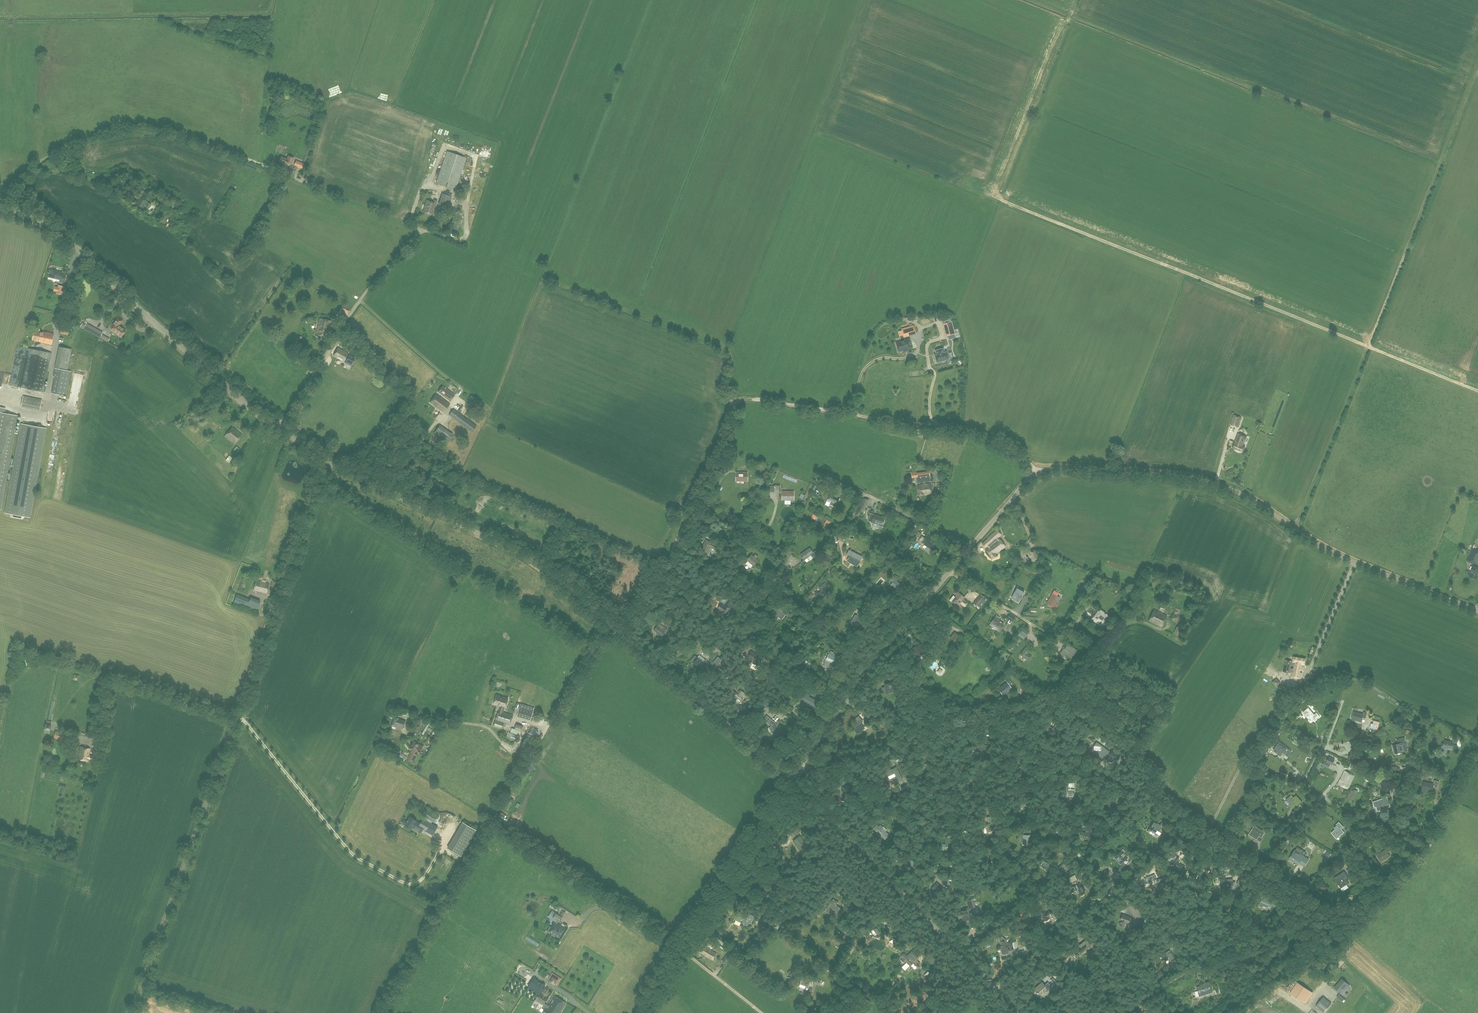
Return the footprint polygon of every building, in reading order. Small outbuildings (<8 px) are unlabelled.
[(447,151),(436,183),(455,190),(466,158),(447,151)] [(308,162),(309,157),(310,154),(307,153),(306,156),(303,163),(296,160),(294,165),(305,169),(308,162)] [(279,162),(286,164),(290,166),(294,158),(288,156),(287,159),(281,156),(279,162)] [(440,192),(436,207),(447,210),(450,195),(440,192)] [(145,206),(147,207),(145,211),(151,215),(156,207),(152,204),(148,202),(147,204),(146,203),(147,201),(141,197),(136,204),(143,209),(145,206)] [(427,200),(423,212),(432,215),(437,200),(434,199),(433,202),(427,200)] [(62,274),(62,272),(49,269),(48,277),(60,279),(59,282),(64,283),(66,275),(62,274)] [(64,287),(58,286),(58,288),(55,287),(54,292),(57,292),(56,294),(62,296),(64,287)] [(111,330),(120,337),(125,330),(119,325),(122,321),(118,317),(112,325),(114,327),(111,330)] [(331,321),(320,318),(316,335),(327,337),(328,332),(329,333),(331,321)] [(950,322),(941,324),(949,353),(958,351),(950,322)] [(902,329),(904,337),(916,333),(914,325),(902,329)] [(923,330),(926,342),(940,339),(937,326),(923,330)] [(108,342),(109,340),(110,338),(102,334),(102,333),(91,327),(89,331),(108,342)] [(41,341),(41,342),(51,345),(54,334),(43,332),(43,333),(34,331),(32,339),(41,341)] [(899,352),(912,348),(909,339),(896,343),(899,352)] [(71,349),(59,346),(55,368),(53,377),(55,377),(52,393),(66,396),(71,371),(67,370),(71,349)] [(44,392),(51,353),(29,348),(21,387),(44,392)] [(348,354),(338,348),(333,356),(344,362),(348,354)] [(914,364),(920,362),(920,359),(927,357),(925,348),(911,353),(914,364)] [(935,355),(937,363),(949,359),(946,352),(945,353),(943,348),(936,350),(937,355),(935,355)] [(924,368),(936,364),(933,358),(922,362),(924,368)] [(438,392),(441,394),(450,401),(455,395),(443,386),(438,392)] [(450,404),(442,398),(436,394),(430,403),(443,413),(450,404)] [(42,400),(23,396),(21,406),(40,410),(42,400)] [(471,405),(466,414),(471,418),(477,409),(471,405)] [(5,413),(6,408),(0,407),(0,509),(1,510),(5,485),(18,416),(5,413)] [(476,426),(456,411),(454,409),(449,415),(472,432),(476,426)] [(1230,424),(1237,427),(1241,417),(1234,415),(1230,424)] [(21,424),(5,513),(30,517),(46,428),(21,424)] [(235,443),(242,435),(232,427),(225,436),(228,439),(229,438),(235,443)] [(1247,437),(1238,433),(1232,448),(1243,452),(1245,447),(1243,446),(1247,437)] [(233,450),(226,460),(229,463),(237,453),(239,454),(242,450),(237,446),(233,450)] [(917,483),(931,481),(929,471),(916,473),(917,483)] [(931,483),(917,485),(919,495),(923,495),(932,493),(931,483)] [(840,497),(830,493),(827,499),(832,501),(831,503),(836,505),(840,497)] [(865,509),(868,500),(864,498),(860,507),(865,509)] [(884,519),(874,516),(874,514),(870,513),(869,518),(872,519),(871,522),(880,524),(879,526),(882,526),(884,519)] [(1003,533),(1006,537),(1011,532),(1013,534),(1017,530),(1012,525),(1003,533)] [(1006,546),(999,539),(998,538),(1001,534),(997,530),(988,538),(988,539),(982,544),(986,548),(989,545),(989,546),(985,549),(992,559),(997,556),(995,554),(1006,546)] [(934,550),(938,542),(927,535),(922,542),(925,544),(924,544),(934,550)] [(720,552),(721,549),(708,542),(703,550),(707,553),(711,547),(720,552)] [(814,553),(810,548),(801,554),(803,557),(804,557),(806,559),(808,557),(807,556),(811,553),(813,557),(818,554),(816,551),(814,553)] [(1040,559),(1036,548),(1028,551),(1033,562),(1040,559)] [(1473,548),(1468,561),(1477,565),(1477,562),(1477,550),(1473,548)] [(751,554),(747,560),(754,566),(757,562),(754,559),(755,558),(751,554)] [(860,561),(850,555),(850,556),(848,555),(846,557),(849,558),(848,559),(849,559),(848,561),(857,566),(860,561)] [(739,566),(744,560),(740,557),(735,562),(739,566)] [(1473,566),(1469,576),(1477,579),(1477,576),(1477,567),(1473,566)] [(254,590),(267,593),(269,584),(262,582),(264,576),(257,574),(256,578),(261,579),(260,582),(256,581),(254,590)] [(900,591),(904,586),(896,581),(898,580),(893,576),(890,580),(893,582),(892,583),(893,584),(892,586),(900,591)] [(821,591),(818,593),(816,590),(814,592),(820,600),(828,594),(825,590),(828,587),(825,583),(819,587),(821,591)] [(1022,594),(1025,589),(1018,584),(1015,589),(1012,593),(1018,598),(1021,593),(1022,594)] [(957,591),(954,594),(956,596),(951,601),(957,606),(960,603),(960,602),(963,598),(960,595),(960,594),(957,591)] [(256,611),(260,601),(250,597),(250,599),(237,594),(233,603),(256,611)] [(1053,594),(1048,602),(1051,605),(1051,606),(1055,608),(1057,605),(1054,603),(1057,599),(1058,600),(1059,597),(1053,594)] [(733,611),(735,608),(730,605),(735,599),(730,595),(728,598),(730,599),(725,605),(722,603),(718,608),(721,611),(719,613),(724,617),(731,609),(733,611)] [(984,596),(977,605),(981,608),(987,598),(984,596)] [(781,618),(785,614),(777,609),(774,613),(772,612),(770,616),(776,620),(778,616),(781,618)] [(1097,613),(1094,617),(1097,619),(1099,616),(1103,619),(1102,620),(1105,621),(1109,616),(1100,610),(1098,614),(1097,613)] [(1154,610),(1149,621),(1161,627),(1167,616),(1154,610)] [(861,622),(865,615),(861,613),(861,614),(858,613),(857,615),(856,615),(854,619),(855,619),(854,622),(862,626),(861,628),(864,629),(867,625),(861,622)] [(1010,613),(1007,618),(1012,622),(1015,617),(1010,613)] [(1180,624),(1183,618),(1174,613),(1171,619),(1180,624)] [(992,623),(1000,629),(1004,624),(998,620),(999,618),(996,616),(993,619),(994,620),(992,623)] [(654,630),(662,637),(668,629),(664,626),(662,629),(657,625),(654,630)] [(1177,626),(1174,633),(1179,636),(1183,629),(1177,626)] [(1025,637),(1028,632),(1024,629),(1020,633),(1025,637)] [(949,635),(954,642),(959,638),(954,631),(949,635)] [(922,642),(920,643),(910,650),(916,659),(928,651),(922,642)] [(1068,644),(1067,646),(1064,650),(1063,649),(1061,653),(1064,655),(1066,652),(1069,655),(1069,656),(1071,658),(1077,650),(1068,644)] [(1026,647),(1020,655),(1026,659),(1030,655),(1028,654),(1030,650),(1026,647)] [(760,662),(763,656),(752,652),(750,657),(748,657),(747,660),(752,662),(753,659),(760,662)] [(836,655),(835,657),(829,654),(827,658),(829,658),(827,660),(836,665),(840,657),(836,655)] [(695,656),(691,661),(698,666),(697,667),(700,670),(705,664),(708,666),(710,664),(705,660),(703,662),(697,657),(697,658),(695,656)] [(716,668),(722,660),(718,657),(712,665),(716,668)] [(1303,665),(1304,665),(1305,659),(1294,657),(1293,658),(1293,657),(1292,660),(1293,661),(1292,661),(1291,664),(1293,664),(1291,677),(1301,679),(1303,665)] [(809,669),(813,665),(807,660),(803,664),(809,669)] [(1289,673),(1291,664),(1292,661),(1285,660),(1282,672),(1289,673)] [(1255,666),(1266,672),(1268,667),(1257,662),(1255,666)] [(939,674),(942,669),(936,664),(932,669),(939,674)] [(1007,682),(998,689),(1003,695),(1008,690),(1009,691),(1012,688),(1009,685),(1012,683),(1007,677),(1004,679),(1007,682)] [(1291,691),(1296,698),(1313,686),(1308,680),(1291,691)] [(888,689),(892,689),(892,683),(886,683),(886,686),(883,686),(883,693),(888,693),(888,689)] [(1030,688),(1025,683),(1021,686),(1026,692),(1030,688)] [(742,698),(732,690),(728,695),(735,701),(738,698),(741,700),(742,698)] [(804,692),(802,697),(806,699),(805,701),(814,706),(817,701),(809,696),(809,695),(804,692)] [(494,704),(500,706),(496,720),(510,725),(513,715),(503,712),(504,707),(505,707),(508,698),(503,697),(502,698),(496,696),(494,704)] [(531,720),(533,712),(519,708),(516,707),(514,711),(518,712),(517,716),(531,720)] [(1309,719),(1310,718),(1312,721),(1314,719),(1315,720),(1320,716),(1317,713),(1314,715),(1308,708),(1306,710),(1303,713),(1309,719)] [(1363,715),(1354,712),(1352,718),(1358,720),(1358,721),(1361,722),(1362,717),(1366,718),(1367,713),(1364,712),(1363,715)] [(403,728),(406,721),(399,719),(399,718),(395,716),(391,726),(396,727),(396,725),(403,728)] [(863,721),(861,719),(856,723),(858,725),(853,729),(857,733),(862,730),(865,728),(860,723),(863,721)] [(781,730),(777,726),(778,725),(772,720),(769,723),(772,726),(770,729),(772,730),(773,729),(777,732),(775,733),(777,735),(779,733),(783,737),(787,733),(782,729),(781,730)] [(1371,723),(1370,723),(1369,727),(1377,728),(1378,721),(1372,720),(1371,723)] [(495,721),(493,726),(502,729),(504,723),(495,721)] [(1047,731),(1054,735),(1059,726),(1056,724),(1054,729),(1050,726),(1047,731)] [(530,725),(515,750),(525,755),(539,731),(530,725)] [(76,735),(55,731),(54,738),(60,739),(59,742),(65,744),(65,741),(75,743),(76,735)] [(518,735),(508,732),(506,739),(515,742),(518,735)] [(1407,747),(1406,745),(1405,739),(1402,740),(1397,741),(1398,744),(1393,745),(1395,752),(1404,750),(1404,747),(1407,747)] [(1454,742),(1444,740),(1444,744),(1442,744),(1442,748),(1448,749),(1448,748),(1449,748),(1449,749),(1453,749),(1454,745),(1457,746),(1458,740),(1455,740),(1454,742)] [(414,762),(419,752),(420,753),(423,746),(414,741),(410,748),(413,749),(408,759),(414,762)] [(1109,752),(1097,742),(1091,750),(1104,760),(1109,752)] [(1278,754),(1281,756),(1283,753),(1286,755),(1289,750),(1280,742),(1276,747),(1274,750),(1278,754)] [(80,746),(78,759),(87,761),(88,758),(97,760),(100,745),(95,744),(93,756),(89,755),(90,748),(80,746)] [(988,746),(981,744),(979,751),(984,753),(985,748),(987,749),(988,746)] [(1117,760),(1120,755),(1117,753),(1113,750),(1110,755),(1114,757),(1117,760)] [(1021,754),(1018,756),(1012,760),(1016,766),(1018,764),(1025,761),(1021,754)] [(1329,757),(1326,762),(1324,761),(1322,765),(1329,768),(1331,764),(1332,765),(1335,759),(1329,757)] [(903,779),(897,767),(886,772),(888,776),(894,773),(898,781),(903,779)] [(1355,775),(1345,771),(1338,784),(1348,789),(1355,775)] [(969,778),(965,779),(967,788),(976,786),(975,784),(974,785),(972,776),(969,777),(969,778)] [(1424,782),(1422,789),(1428,790),(1428,791),(1432,791),(1433,787),(1437,788),(1438,781),(1434,780),(1433,784),(1424,782)] [(1073,793),(1075,794),(1075,786),(1074,786),(1074,783),(1068,782),(1068,785),(1067,785),(1066,792),(1067,792),(1067,796),(1070,796),(1069,797),(1070,797),(1070,796),(1073,796),(1073,793)] [(1351,790),(1346,799),(1352,802),(1358,791),(1355,789),(1354,791),(1351,790)] [(1298,806),(1302,802),(1296,795),(1294,797),(1292,795),(1289,797),(1290,797),(1287,800),(1291,804),(1290,804),(1292,807),(1296,804),(1298,806)] [(1389,802),(1387,797),(1373,802),(1371,803),(1372,808),(1375,807),(1376,811),(1387,808),(1386,804),(1389,802)] [(1118,807),(1110,801),(1106,808),(1114,813),(1118,807)] [(427,810),(424,816),(434,822),(438,816),(427,810)] [(415,824),(417,821),(410,817),(405,825),(411,829),(413,827),(415,824)] [(423,819),(419,826),(415,824),(413,827),(417,829),(416,830),(421,833),(423,829),(433,835),(437,827),(423,819)] [(1159,832),(1166,823),(1164,821),(1161,825),(1155,822),(1149,829),(1155,833),(1157,830),(1159,832)] [(477,830),(462,822),(447,848),(461,856),(477,830)] [(1339,823),(1337,825),(1337,826),(1335,828),(1336,829),(1332,833),(1334,836),(1334,835),(1337,838),(1341,834),(1341,835),(1344,833),(1341,829),(1343,827),(1339,823)] [(991,826),(990,824),(984,825),(985,828),(984,829),(985,833),(992,831),(990,826),(991,826)] [(881,836),(885,839),(889,835),(885,831),(885,832),(881,829),(883,827),(880,825),(875,830),(878,832),(876,834),(880,837),(881,836)] [(1265,832),(1258,828),(1257,830),(1253,828),(1249,835),(1257,840),(1259,836),(1262,837),(1265,832)] [(1089,834),(1081,832),(1080,837),(1082,837),(1082,838),(1084,839),(1084,838),(1091,840),(1093,833),(1090,832),(1089,834)] [(1030,838),(1030,834),(1022,835),(1022,844),(1030,844),(1030,842),(1031,842),(1031,838),(1030,838)] [(800,850),(807,845),(800,836),(793,841),(795,844),(796,844),(800,850)] [(1304,844),(1302,848),(1308,852),(1311,849),(1304,844)] [(1386,850),(1378,856),(1381,861),(1386,858),(1387,859),(1390,857),(1387,853),(1390,851),(1387,846),(1384,848),(1386,850)] [(1304,856),(1296,850),(1290,859),(1296,862),(1295,862),(1298,864),(1301,861),(1303,863),(1306,858),(1304,856)] [(1122,851),(1114,857),(1121,864),(1128,858),(1122,851)] [(987,855),(977,855),(976,863),(986,864),(987,855)] [(1179,859),(1177,857),(1172,864),(1183,872),(1185,868),(1177,862),(1179,859)] [(437,859),(434,866),(439,869),(443,862),(437,859)] [(1047,870),(1051,865),(1043,860),(1040,865),(1047,870)] [(1203,868),(1207,871),(1211,865),(1207,862),(1203,868)] [(1066,871),(1071,866),(1069,864),(1067,865),(1064,863),(1062,865),(1064,866),(1058,872),(1061,877),(1067,872),(1066,871)] [(1345,871),(1342,873),(1334,878),(1341,888),(1349,883),(1346,878),(1348,877),(1345,871)] [(1158,879),(1156,874),(1146,878),(1147,883),(1152,881),(1152,883),(1154,882),(1153,880),(1158,879)] [(937,883),(932,888),(937,894),(937,893),(940,895),(945,890),(937,883)] [(1080,883),(1077,884),(1074,886),(1079,896),(1085,893),(1080,883)] [(1263,898),(1261,904),(1270,908),(1272,902),(1268,900),(1268,899),(1263,896),(1262,898),(1263,898)] [(838,902),(833,899),(825,910),(829,912),(832,914),(832,915),(833,915),(834,914),(837,916),(838,914),(840,916),(844,911),(836,905),(838,902)] [(968,909),(966,910),(966,909),(965,908),(962,909),(962,910),(962,911),(957,912),(958,915),(961,914),(963,920),(969,918),(968,912),(969,912),(968,909)] [(1051,911),(1047,913),(1045,908),(1043,909),(1043,910),(1039,912),(1040,915),(1041,915),(1045,922),(1051,920),(1050,918),(1054,916),(1051,911)] [(563,916),(556,912),(555,913),(552,911),(548,917),(556,922),(555,922),(551,928),(550,927),(547,931),(547,932),(550,933),(550,934),(550,933),(550,932),(552,933),(552,934),(551,935),(552,935),(554,936),(555,936),(555,935),(559,938),(561,934),(562,934),(562,933),(562,932),(563,932),(565,928),(557,923),(559,921),(559,922),(563,916)] [(982,911),(982,915),(981,915),(981,918),(977,919),(977,922),(981,922),(981,920),(986,920),(986,915),(987,915),(986,911),(982,911)] [(751,923),(755,916),(748,913),(747,916),(739,913),(735,920),(736,920),(741,922),(744,924),(743,925),(744,925),(744,924),(747,926),(749,922),(751,923)] [(1029,923),(1023,913),(1020,915),(1026,925),(1029,923)] [(1121,920),(1119,924),(1123,926),(1125,922),(1131,924),(1133,919),(1122,914),(1120,920),(1121,920)] [(987,923),(982,928),(986,932),(991,928),(987,923)] [(1006,938),(1003,938),(1003,936),(999,937),(999,942),(1000,941),(1001,948),(1002,954),(1008,953),(1007,947),(1006,938)] [(1079,946),(1080,946),(1074,952),(1078,957),(1088,948),(1087,947),(1089,945),(1085,941),(1079,946)] [(713,943),(710,942),(707,943),(708,947),(707,948),(704,946),(700,953),(713,960),(716,954),(710,950),(710,949),(714,947),(713,943)] [(1169,950),(1161,955),(1164,960),(1169,958),(1168,957),(1172,954),(1169,950)] [(726,964),(732,955),(728,952),(726,954),(727,955),(722,961),(726,964)] [(909,952),(906,956),(904,954),(901,957),(902,958),(901,960),(904,963),(906,962),(910,966),(913,963),(912,962),(916,959),(909,952)] [(549,980),(557,985),(560,979),(552,974),(549,980)] [(813,984),(815,977),(812,976),(811,980),(803,977),(800,984),(809,987),(810,983),(813,984)] [(540,993),(545,986),(533,978),(529,986),(540,993)] [(1053,978),(1047,983),(1044,985),(1041,982),(1034,988),(1038,993),(1045,987),(1048,991),(1057,983),(1053,978)] [(1347,983),(1342,979),(1335,987),(1342,994),(1345,990),(1343,988),(1347,983)] [(1306,1004),(1313,993),(1297,982),(1290,993),(1306,1004)] [(1201,995),(1212,992),(1209,983),(1197,987),(1198,991),(1200,990),(1201,995)] [(1111,992),(1113,991),(1110,985),(1108,985),(1109,987),(1108,988),(1108,987),(1105,989),(1105,990),(1103,991),(1105,996),(1109,994),(1110,994),(1112,993),(1111,992)] [(534,1002),(536,1003),(534,1006),(538,1009),(540,1006),(542,1007),(546,1009),(543,1012),(559,1012),(566,1002),(556,996),(549,1006),(545,1003),(546,1001),(538,996),(534,1002)] [(1319,1008),(1324,1012),(1332,1003),(1323,997),(1316,1005),(1319,1008)] [(1284,1012),(1296,1012),(1299,1008),(1291,1003),(1284,1012)]
